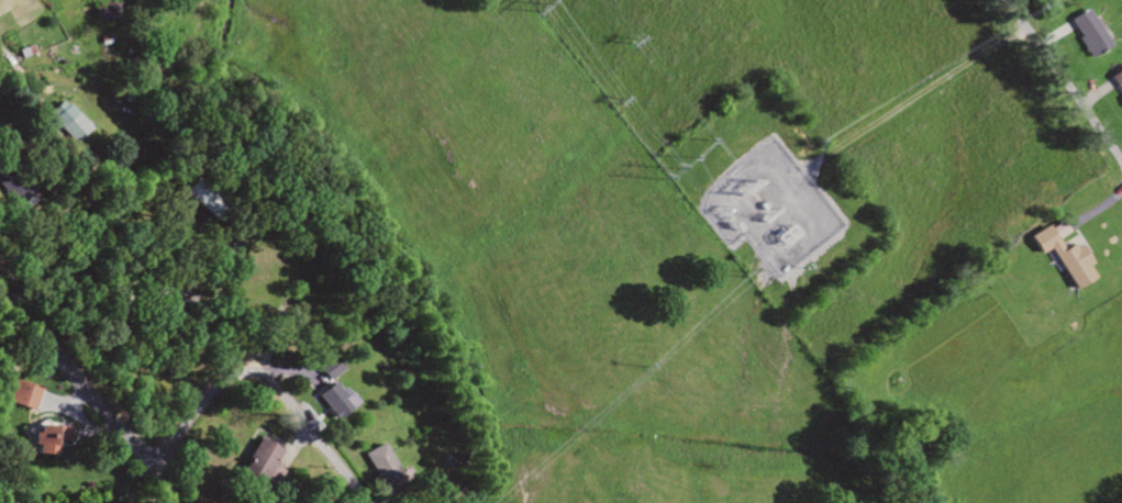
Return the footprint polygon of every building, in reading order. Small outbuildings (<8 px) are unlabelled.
[(1066,18),(1084,57),(1103,49),(1086,9),(1066,18)] [(1121,65),(1102,78),(1121,106),(1121,67),(1121,65)] [(94,128),(70,102),(53,118),(78,144),(94,128)] [(17,171),(0,184),(0,186),(16,208),(34,195),(17,171)] [(1067,290),(1089,279),(1084,268),(1087,266),(1075,242),(1058,250),(1053,239),(1064,233),(1058,223),(1045,229),(1043,226),(1024,236),(1034,256),(1046,249),(1067,290)] [(360,405),(337,381),(318,399),(341,422),(360,405)] [(18,404),(40,411),(47,389),(24,382),(18,404)] [(63,457),(68,428),(48,425),(47,434),(42,433),(40,446),(46,446),(44,455),(63,457)] [(249,469),(269,479),(285,450),(265,439),(249,469)] [(387,444),(366,454),(384,493),(406,483),(387,444)]
